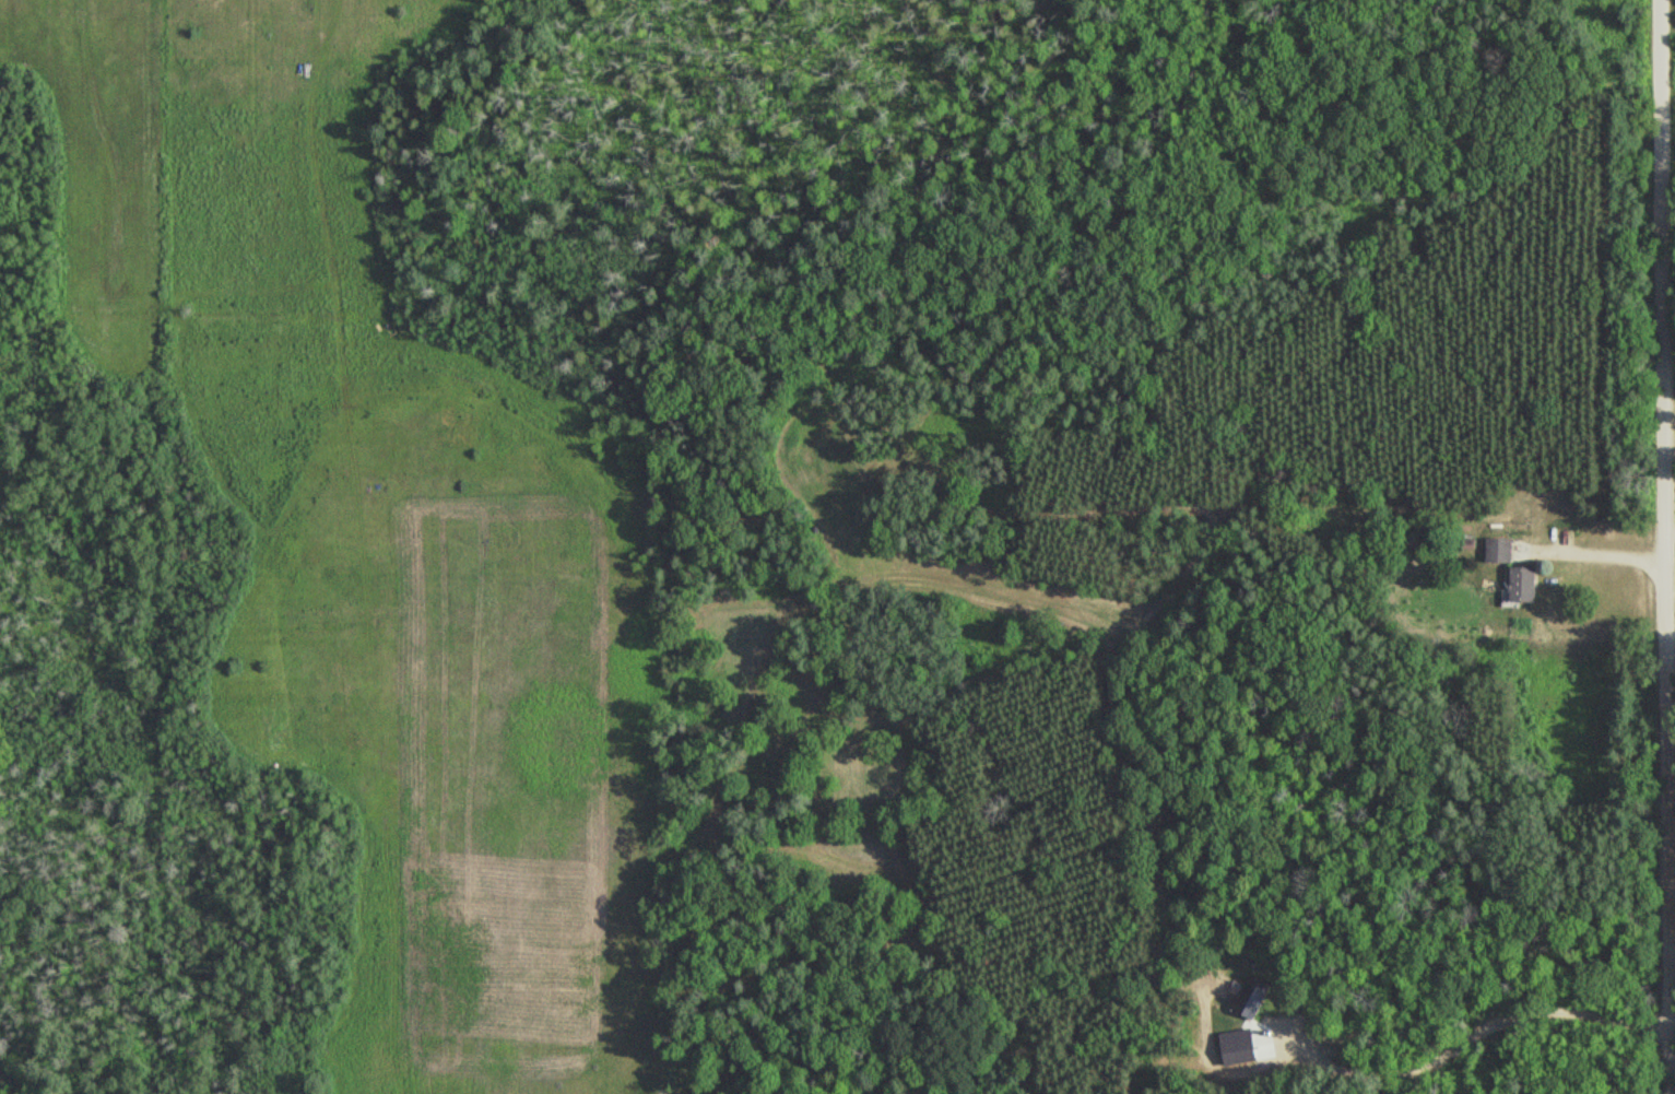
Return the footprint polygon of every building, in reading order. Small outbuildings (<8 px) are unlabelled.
[(1515,538),(1490,538),(1490,562),(1515,562),(1515,538)] [(1541,566),(1516,566),(1515,601),(1540,602),(1541,566)] [(1273,984),(1251,974),(1234,1009),(1256,1020),(1273,984)]
